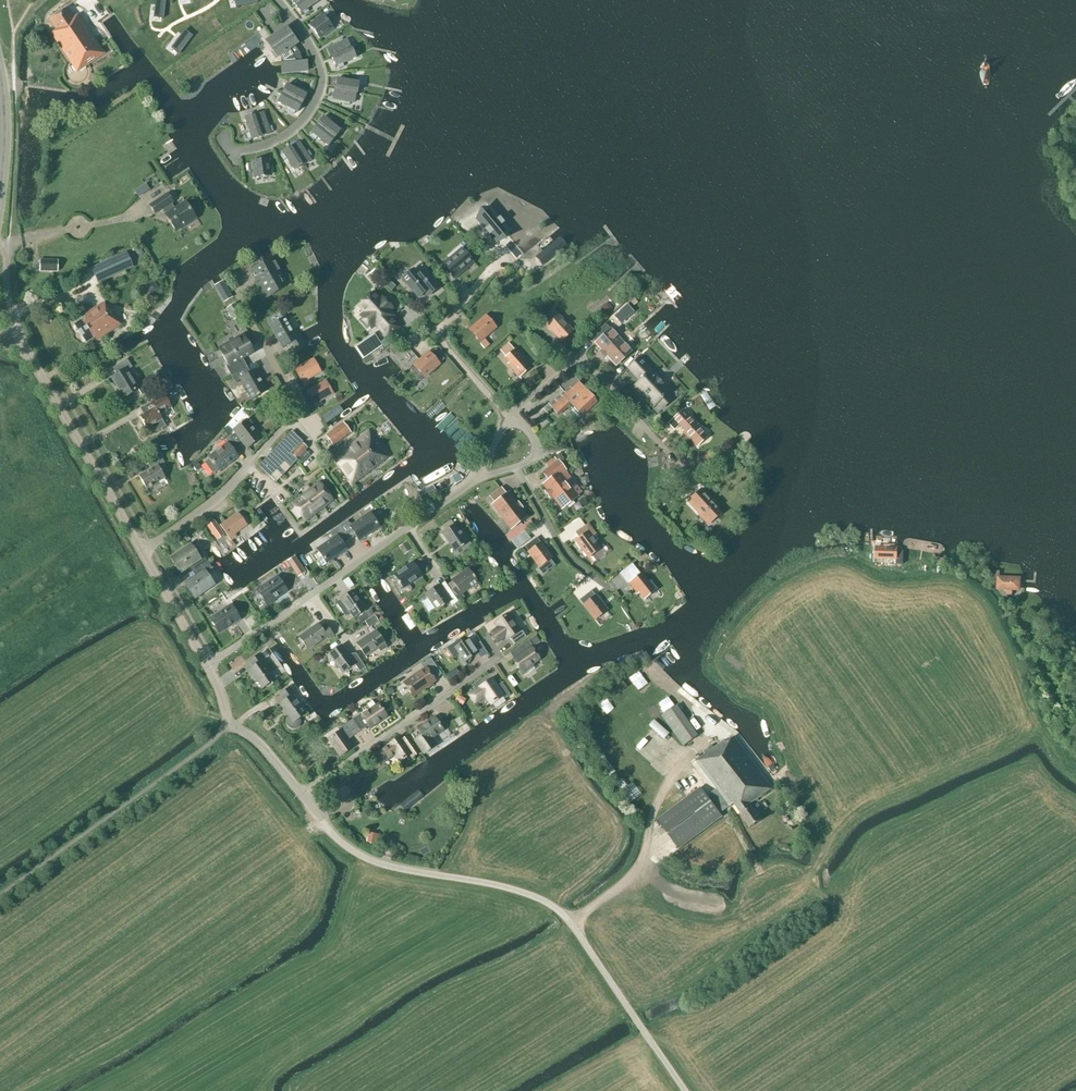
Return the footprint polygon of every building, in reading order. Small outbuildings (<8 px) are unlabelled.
[(163,18),(165,0),(155,0),(153,17),(163,18)] [(295,5),(301,13),(303,12),(305,15),(309,12),(307,9),(319,1),(318,0),(303,0),(295,5)] [(73,18),(67,8),(49,20),(56,30),(51,33),(77,72),(104,54),(78,14),(73,18)] [(333,28),(323,15),(310,25),(320,38),(333,28)] [(285,54),(287,53),(286,52),(298,44),(286,27),(268,40),(280,56),(284,53),(285,54)] [(171,47),(179,53),(192,35),(184,30),(171,47)] [(351,50),(351,49),(347,41),(345,41),(344,38),(339,40),(340,43),(327,49),(331,58),(332,58),(351,50)] [(344,67),(343,64),(356,58),(352,49),(351,49),(351,50),(332,58),(336,67),(338,66),(339,69),(344,67)] [(281,62),(281,64),(281,66),(282,73),(308,71),(307,59),(281,62)] [(340,77),(339,80),(337,80),(335,89),(356,93),(357,93),(359,84),(345,81),(345,78),(340,77)] [(301,89),(299,92),(287,85),(282,94),(302,104),(306,95),(304,94),(306,91),(301,89)] [(335,89),(334,89),(333,99),(347,101),(346,105),(351,106),(352,102),(354,103),(356,93),(335,89)] [(302,104),(282,94),(278,102),(290,109),(289,112),(294,114),(295,112),(297,113),(302,104)] [(254,116),(261,137),(270,134),(270,133),(273,131),(271,126),(268,127),(263,113),(254,116)] [(248,139),(251,138),(252,140),(261,137),(254,116),(245,120),(249,133),(246,134),(248,139)] [(317,125),(334,139),(340,131),(329,122),(331,119),(327,116),(325,119),(323,117),(317,125)] [(334,139),(317,125),(311,133),(313,134),(311,137),(315,140),(317,138),(328,146),(334,139)] [(309,157),(311,156),(309,151),(306,153),(299,143),(291,148),(302,165),(303,166),(311,161),(309,157)] [(291,148),(290,147),(282,152),(283,154),(280,156),(283,161),(286,159),(294,171),(302,165),(291,148)] [(271,176),(268,160),(252,162),(255,178),(271,176)] [(175,209),(171,203),(173,202),(167,194),(150,206),(155,214),(164,208),(167,214),(165,215),(176,232),(196,219),(185,202),(175,209)] [(488,210),(474,223),(493,245),(508,232),(488,210)] [(558,240),(537,258),(544,265),(551,260),(565,247),(558,240)] [(473,262),(462,249),(455,255),(446,262),(440,267),(447,274),(449,272),(455,278),(473,262)] [(126,251),(101,262),(108,278),(133,267),(126,251)] [(434,267),(437,264),(432,258),(429,261),(434,267)] [(285,288),(277,274),(280,272),(273,259),(252,271),(257,281),(260,279),(270,296),(285,288)] [(40,271),(57,272),(58,261),(40,260),(40,271)] [(413,269),(402,278),(419,298),(425,293),(428,297),(439,288),(425,270),(419,276),(413,269)] [(223,274),(214,278),(224,296),(232,292),(223,274)] [(391,291),(395,287),(387,279),(383,283),(391,291)] [(374,293),(360,305),(366,312),(361,316),(370,327),(375,323),(388,337),(400,327),(391,318),(394,315),(389,310),(392,307),(383,297),(380,300),(374,293)] [(110,311),(104,303),(84,316),(85,318),(74,325),(86,343),(97,336),(99,339),(121,325),(111,310),(110,311)] [(233,320),(242,315),(235,304),(227,308),(233,320)] [(632,311),(627,305),(616,315),(621,320),(632,311)] [(558,316),(553,310),(544,319),(549,324),(549,325),(555,332),(554,333),(561,342),(573,331),(558,316)] [(470,331),(486,349),(490,346),(484,338),(496,328),(486,316),(474,327),(474,328),(470,331)] [(296,338),(285,319),(271,327),(282,348),(291,343),(296,352),(305,347),(299,337),(296,338)] [(610,329),(605,324),(591,337),(595,342),(594,343),(601,350),(599,352),(605,359),(607,357),(616,367),(632,352),(611,328),(610,329)] [(364,357),(383,344),(375,333),(356,346),(364,357)] [(231,376),(246,368),(247,368),(242,359),(252,352),(243,336),(219,350),(228,365),(226,366),(231,376)] [(402,366),(416,353),(404,340),(390,353),(402,366)] [(502,353),(506,358),(514,350),(510,345),(502,353)] [(506,358),(505,358),(512,367),(511,368),(517,375),(527,366),(521,359),(523,358),(515,349),(514,350),(506,358)] [(424,377),(439,364),(429,353),(414,366),(414,367),(410,371),(419,381),(424,377)] [(303,385),(308,382),(309,381),(309,380),(322,372),(313,358),(294,369),(303,385)] [(640,358),(630,367),(642,380),(636,385),(655,405),(657,403),(662,408),(671,400),(666,394),(668,393),(650,373),(652,371),(640,358)] [(124,398),(138,389),(127,371),(132,368),(127,359),(113,368),(117,375),(112,378),(124,398)] [(249,374),(246,368),(231,376),(235,382),(241,379),(252,398),(266,391),(254,371),(249,374)] [(579,383),(571,375),(536,402),(532,404),(533,405),(539,412),(548,405),(552,409),(551,409),(558,416),(569,405),(581,417),(597,402),(579,383)] [(316,407),(321,404),(321,403),(321,402),(334,394),(326,380),(307,391),(316,407)] [(165,427),(162,420),(159,415),(171,408),(164,395),(151,402),(155,408),(139,417),(146,429),(151,426),(155,432),(165,427)] [(687,415),(684,412),(670,425),(674,430),(679,425),(686,433),(685,435),(694,444),(704,435),(695,426),(697,424),(687,414),(687,415)] [(230,437),(239,447),(244,443),(248,448),(260,439),(246,421),(234,430),(236,433),(230,437)] [(333,446),(351,433),(343,423),(326,436),(333,446)] [(352,485),(388,458),(369,431),(333,458),(352,485)] [(267,458),(259,467),(269,477),(291,454),(297,459),(308,448),(302,442),(292,432),(271,454),(267,458)] [(233,451),(239,447),(230,437),(225,441),(227,444),(209,458),(210,459),(205,463),(213,474),(218,470),(219,470),(237,456),(233,451)] [(146,490),(165,479),(158,466),(164,463),(161,456),(148,464),(151,470),(139,476),(146,490)] [(702,467),(712,463),(709,457),(699,461),(702,467)] [(562,510),(579,497),(562,474),(567,471),(558,460),(542,473),(547,480),(542,485),(546,490),(544,492),(549,499),(552,498),(562,510)] [(305,520),(332,500),(319,484),(292,504),(305,520)] [(422,502),(437,494),(433,486),(418,494),(422,502)] [(506,495),(501,490),(491,497),(495,503),(493,505),(511,529),(526,517),(508,494),(506,495)] [(720,514),(713,506),(714,504),(701,490),(688,501),(709,524),(720,514)] [(231,540),(235,537),(236,536),(235,534),(247,526),(238,512),(220,525),(222,527),(231,540)] [(340,527),(350,541),(356,537),(359,542),(379,528),(370,515),(351,528),(347,522),(340,527)] [(467,544),(454,525),(451,520),(439,528),(455,552),(452,554),(456,559),(473,547),(469,542),(467,544)] [(224,535),(214,521),(206,526),(216,540),(224,535)] [(588,558),(600,549),(593,539),(596,537),(588,525),(576,534),(579,539),(575,541),(588,558)] [(343,546),(350,541),(340,527),(332,533),(336,538),(317,551),(327,565),(347,551),(343,546)] [(540,543),(536,538),(525,547),(529,552),(540,567),(552,558),(540,543)] [(411,549),(407,542),(400,546),(405,553),(411,549)] [(193,573),(209,564),(200,551),(196,554),(190,546),(172,558),(181,572),(188,567),(193,573)] [(897,552),(897,548),(884,547),(884,548),(876,548),(876,559),(896,560),(896,564),(902,564),(902,552),(897,552)] [(295,555),(287,562),(300,576),(307,569),(295,555)] [(403,588),(421,575),(430,569),(421,558),(395,576),(403,588)] [(209,564),(193,573),(196,577),(186,584),(195,598),(213,585),(206,575),(213,570),(209,564)] [(640,574),(632,564),(619,574),(627,584),(629,583),(636,592),(637,590),(644,599),(647,597),(650,601),(658,595),(655,591),(657,589),(650,581),(648,582),(641,573),(640,574)] [(447,586),(458,602),(464,598),(461,594),(477,583),(468,570),(452,582),(447,586)] [(1019,590),(1019,579),(999,578),(999,572),(994,571),(994,584),(998,584),(998,589),(1006,589),(1006,595),(1012,596),(1012,590),(1019,590)] [(267,605),(286,591),(277,577),(257,591),(267,605)] [(458,602),(447,586),(444,582),(426,594),(437,611),(449,602),(452,606),(458,602)] [(353,619),(366,610),(353,591),(340,600),(341,601),(337,605),(345,616),(349,613),(353,619)] [(595,620),(607,611),(591,591),(579,600),(595,620)] [(220,633),(240,619),(230,606),(210,620),(220,633)] [(518,631),(507,615),(496,622),(507,639),(509,638),(514,645),(526,637),(521,629),(518,631)] [(369,628),(378,622),(375,616),(365,622),(369,628)] [(320,628),(318,624),(299,637),(308,650),(326,637),(327,639),(333,635),(326,625),(320,628)] [(386,649),(387,647),(375,631),(356,644),(365,657),(378,648),(380,652),(381,652),(386,649)] [(466,661),(477,653),(468,639),(461,644),(459,641),(449,648),(455,657),(459,655),(461,657),(458,659),(463,667),(468,663),(466,661)] [(522,671),(538,660),(531,649),(533,647),(528,640),(514,650),(519,656),(514,660),(522,671)] [(350,658),(342,646),(329,655),(342,673),(354,665),(360,672),(366,668),(356,654),(350,658)] [(262,689),(275,680),(262,662),(270,656),(265,650),(249,662),(253,667),(249,670),(262,689)] [(413,697),(435,681),(434,680),(441,674),(430,659),(421,665),(424,669),(404,683),(413,697)] [(455,668),(447,675),(452,681),(460,674),(455,668)] [(496,687),(491,680),(480,687),(480,688),(470,695),(475,703),(486,696),(491,704),(502,697),(504,699),(510,695),(502,683),(496,687)] [(293,729),(296,729),(298,727),(300,725),(300,721),(299,718),(306,714),(293,695),(295,694),(290,687),(279,695),(284,701),(280,704),(290,717),(288,719),(287,721),(287,724),(288,726),(290,728),(293,729)] [(669,696),(659,703),(665,712),(675,704),(669,696)] [(598,705),(605,713),(613,706),(606,698),(598,705)] [(349,722),(357,734),(368,726),(369,728),(386,716),(378,705),(376,707),(372,701),(366,705),(370,711),(362,716),(361,714),(353,719),(349,722)] [(699,736),(677,705),(662,716),(683,747),(699,736)] [(424,754),(435,746),(430,739),(443,730),(435,719),(418,730),(411,735),(424,754)] [(665,738),(670,732),(655,719),(650,724),(665,738)] [(347,741),(357,734),(349,722),(338,729),(340,732),(329,739),(341,756),(352,748),(347,741)] [(420,751),(409,735),(403,739),(401,736),(374,755),(381,765),(395,755),(400,762),(411,754),(412,757),(420,751)] [(772,788),(734,737),(726,742),(724,741),(710,751),(708,748),(703,751),(705,754),(700,758),(699,755),(695,758),(696,761),(695,761),(717,789),(707,796),(701,787),(657,820),(679,850),(723,817),(720,813),(733,803),(750,828),(761,820),(750,803),(772,788)] [(367,842),(377,845),(380,834),(370,831),(367,842)]
